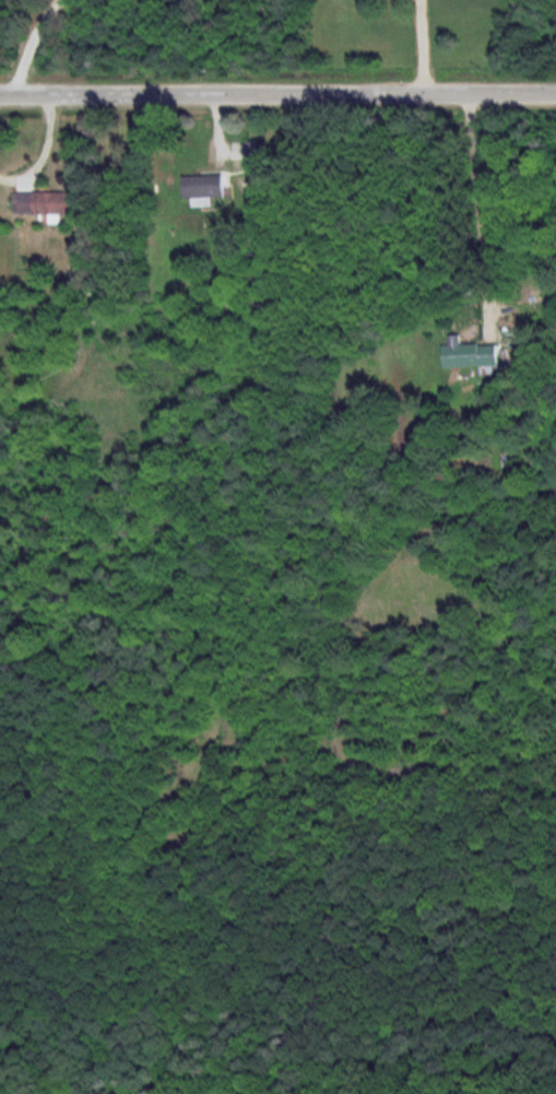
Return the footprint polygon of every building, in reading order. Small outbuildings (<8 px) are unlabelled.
[(251,143),(251,168),(267,168),(267,143),(251,143)] [(229,176),(198,176),(198,209),(220,210),(220,201),(228,201),(229,176)] [(78,215),(78,193),(18,193),(18,215),(78,215)] [(465,345),(465,338),(453,338),(453,347),(447,347),(447,369),(503,369),(503,345),(465,345)]
